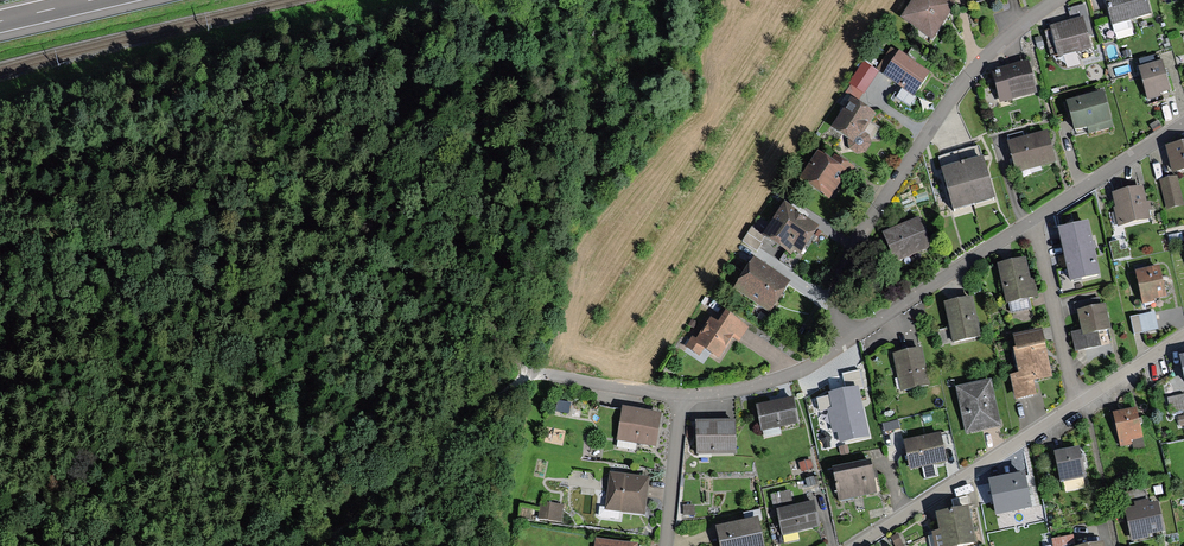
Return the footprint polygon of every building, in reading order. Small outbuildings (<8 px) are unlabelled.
[(952,0),(910,0),(899,17),(931,39),(956,3),(952,0)] [(1147,0),(1106,0),(1114,32),(1132,27),(1129,19),(1151,13),(1147,0)] [(1087,49),(1080,22),(1043,31),(1051,59),(1087,49)] [(913,96),(930,71),(893,46),(876,70),(879,72),(913,96)] [(1139,59),(1141,65),(1139,66),(1148,99),(1162,95),(1161,92),(1170,90),(1162,59),(1160,60),(1158,54),(1139,59)] [(1000,101),(1036,92),(1028,60),(992,70),(1000,101)] [(863,92),(864,93),(879,72),(876,70),(863,61),(849,82),(851,84),(863,92)] [(857,101),(863,92),(851,84),(845,93),(851,97),(857,101)] [(876,113),(851,97),(831,126),(848,138),(847,140),(849,149),(857,153),(866,151),(871,143),(869,134),(864,131),(876,113)] [(1108,128),(1100,98),(1066,107),(1074,137),(1108,128)] [(1055,162),(1047,131),(1007,141),(1016,173),(1055,162)] [(1165,144),(1172,173),(1183,170),(1183,140),(1165,144)] [(983,155),(981,156),(978,146),(939,157),(942,166),(940,167),(952,209),(995,197),(983,155)] [(799,178),(829,198),(844,176),(849,179),(857,168),(835,153),(832,158),(818,149),(799,178)] [(1177,175),(1159,179),(1166,209),(1183,205),(1177,175)] [(1142,184),(1112,192),(1115,206),(1113,206),(1118,225),(1150,217),(1142,184)] [(763,234),(765,236),(792,253),(795,249),(801,253),(820,224),(785,201),(763,234)] [(931,246),(918,216),(882,232),(895,262),(931,246)] [(1088,221),(1059,228),(1071,282),(1100,276),(1088,221)] [(763,234),(751,227),(742,240),(757,251),(762,243),(760,242),(765,236),(763,234)] [(1181,233),(1168,236),(1170,247),(1183,244),(1181,233)] [(1119,240),(1110,242),(1114,260),(1131,256),(1128,248),(1121,250),(1119,240)] [(733,288),(769,313),(792,280),(755,255),(733,288)] [(1027,257),(998,263),(1006,302),(1009,301),(1029,297),(1039,295),(1035,277),(1031,278),(1027,257)] [(1134,269),(1142,303),(1155,301),(1154,298),(1167,295),(1159,263),(1134,269)] [(972,294),(944,301),(953,342),(982,335),(972,294)] [(1075,302),(1077,310),(1100,304),(1099,296),(1075,302)] [(1029,297),(1009,301),(1011,312),(1032,308),(1029,297)] [(1111,328),(1106,303),(1100,304),(1077,310),(1081,330),(1071,332),(1075,351),(1109,343),(1106,329),(1111,328)] [(748,325),(723,309),(717,319),(712,316),(697,338),(692,335),(685,346),(700,356),(704,349),(719,358),(732,337),(738,341),(748,325)] [(1154,311),(1130,317),(1134,333),(1158,328),(1154,311)] [(1014,333),(1017,348),(1044,342),(1041,327),(1014,333)] [(1053,375),(1044,342),(1017,348),(1014,349),(1019,371),(1009,373),(1016,401),(1037,396),(1033,379),(1053,375)] [(921,347),(892,353),(900,390),(929,384),(921,347)] [(842,373),(846,389),(858,386),(859,389),(865,388),(860,369),(842,373)] [(990,378),(956,385),(967,433),(1001,425),(990,378)] [(840,443),(870,436),(859,389),(858,386),(846,389),(829,392),(830,396),(817,399),(820,410),(828,408),(833,432),(837,431),(840,443)] [(1167,398),(1170,413),(1183,410),(1183,394),(1167,398)] [(799,423),(793,396),(756,404),(762,431),(799,423)] [(571,402),(558,401),(557,412),(569,414),(571,402)] [(662,412),(622,406),(617,441),(656,447),(662,412)] [(1140,440),(1132,412),(1113,417),(1120,445),(1140,440)] [(735,453),(735,419),(696,419),(697,453),(735,453)] [(898,420),(882,424),(884,432),(900,428),(898,420)] [(946,461),(940,432),(904,440),(910,468),(922,466),(924,477),(937,475),(934,463),(946,461)] [(1075,452),(1055,456),(1059,478),(1080,474),(1075,452)] [(870,458),(831,466),(839,502),(877,494),(870,458)] [(811,459),(799,462),(801,471),(813,468),(811,459)] [(1023,470),(991,478),(999,514),(1031,506),(1023,470)] [(648,477),(610,472),(606,509),(643,514),(648,477)] [(1126,480),(1124,474),(1115,476),(1117,483),(1126,480)] [(814,477),(806,479),(808,487),(816,484),(814,477)] [(792,501),(789,489),(770,494),(773,506),(792,501)] [(1122,495),(1131,540),(1150,537),(1149,533),(1165,530),(1159,501),(1152,502),(1149,490),(1122,495)] [(813,501),(777,509),(783,534),(819,525),(813,501)] [(564,505),(541,502),(538,519),(562,522),(564,505)] [(975,542),(968,505),(934,512),(942,545),(954,545),(975,542)] [(691,516),(691,506),(681,506),(681,516),(691,516)] [(715,525),(720,545),(765,545),(758,516),(715,525)] [(1070,535),(1052,539),(1053,545),(1072,545),(1070,535)] [(637,543),(595,538),(594,545),(636,545),(637,543)]
